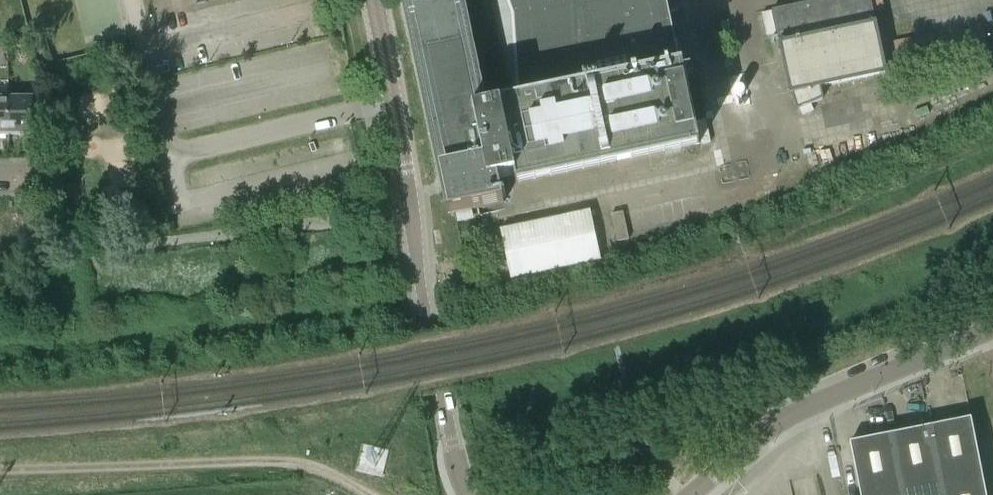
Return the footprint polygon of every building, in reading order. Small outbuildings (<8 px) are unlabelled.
[(415,50),(450,215),(504,203),(499,179),(515,176),(516,184),(700,144),(683,64),(677,65),(664,0),(404,0),(415,50)] [(772,9),(779,42),(778,42),(789,94),(790,94),(797,110),(823,99),(821,87),(887,73),(876,21),(871,0),(816,0),(772,9)] [(33,126),(33,96),(33,93),(23,93),(23,98),(9,98),(9,135),(20,135),(20,132),(33,132),(33,126)] [(9,98),(0,98),(0,135),(9,135),(9,98)] [(591,211),(500,230),(511,279),(601,260),(591,211)] [(629,239),(623,211),(612,214),(618,242),(629,239)] [(971,418),(850,442),(860,494),(987,494),(971,418)]
